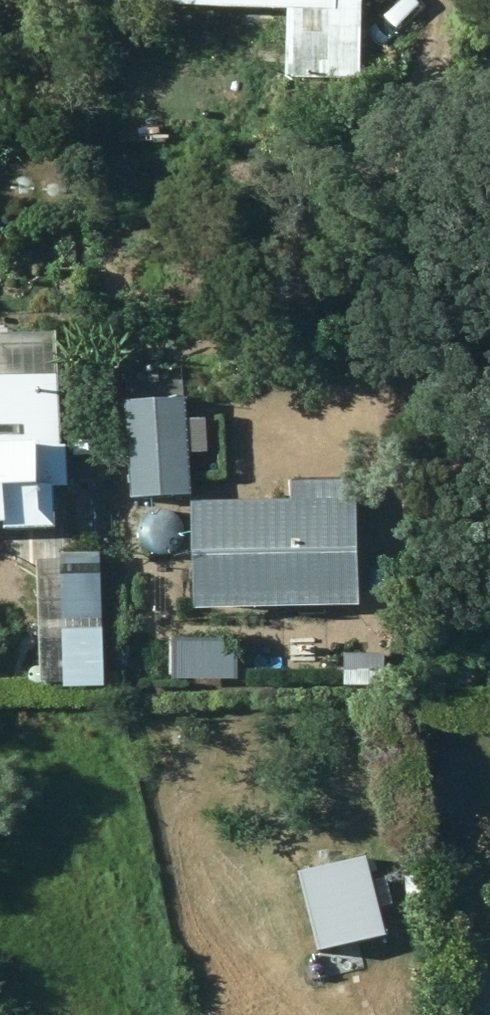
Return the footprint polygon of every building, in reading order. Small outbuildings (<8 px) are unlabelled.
[(369,0),(221,0),(296,4),(292,70),(366,73),(369,0)] [(67,524),(67,477),(54,476),(54,442),(68,443),(66,326),(0,327),(0,520),(10,520),(11,526),(67,524)] [(199,494),(193,395),(132,400),(138,497),(199,494)] [(229,483),(226,443),(205,446),(207,484),(229,483)] [(336,602),(368,602),(367,477),(299,479),(300,498),(208,499),(210,603),(311,602),(311,611),(336,611),(336,602)] [(100,551),(68,551),(67,574),(99,577),(100,551)] [(13,672),(47,672),(46,639),(12,640),(13,672)] [(300,909),(319,985),(384,969),(365,893),(300,909)]
